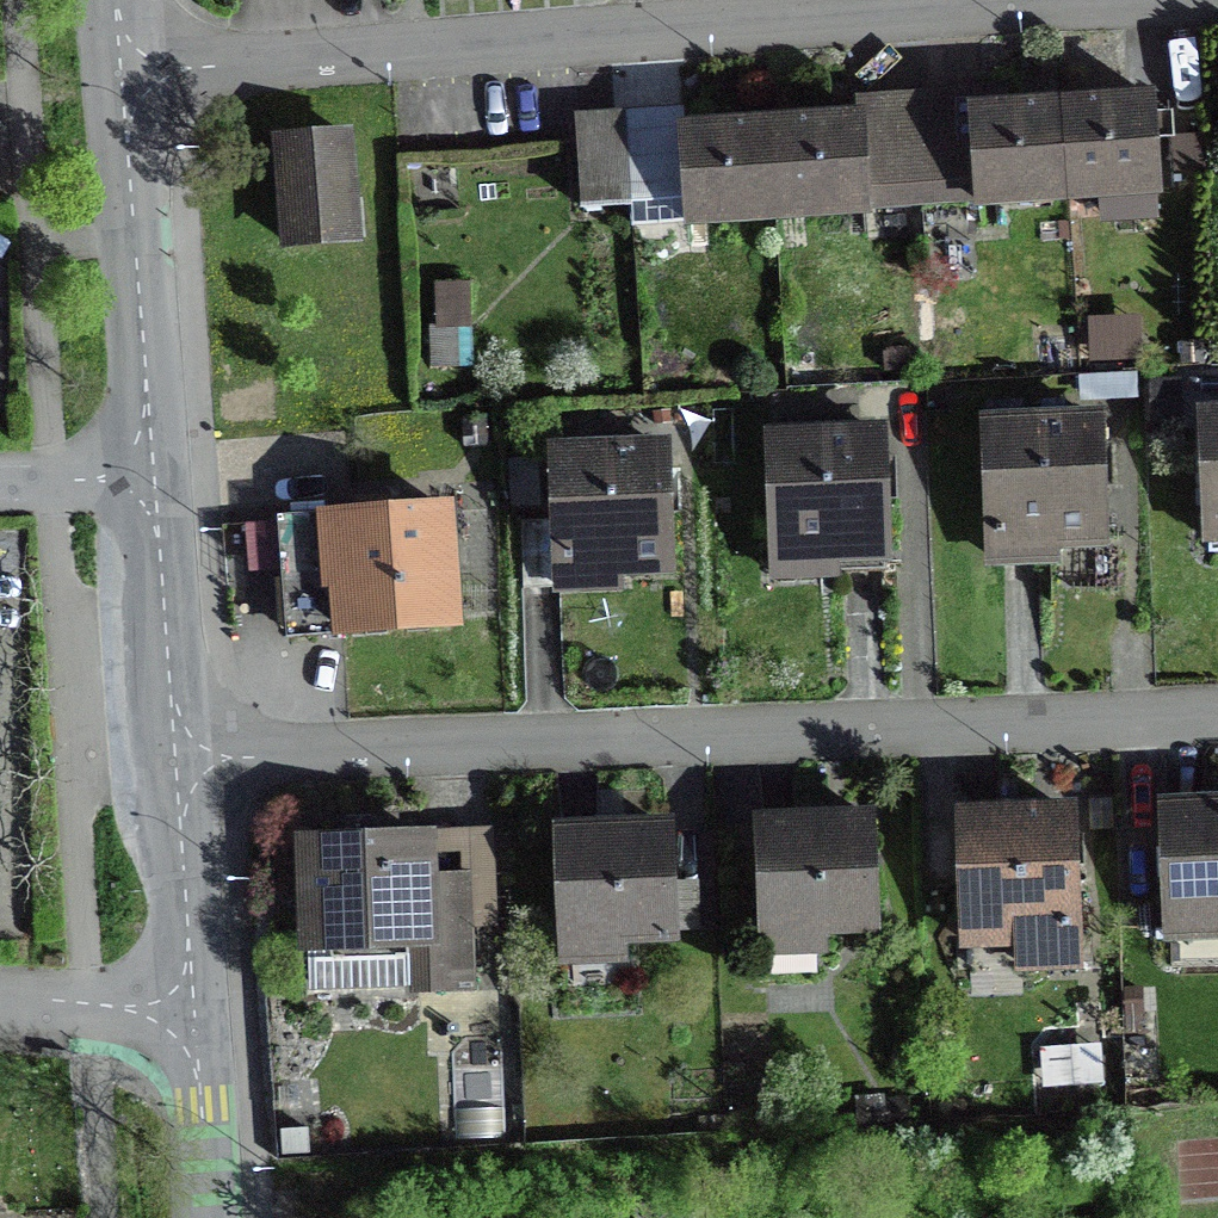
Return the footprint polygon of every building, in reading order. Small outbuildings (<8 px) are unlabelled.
[(919,209),(1064,199),(1058,108),(968,113),(968,125),(954,126),(952,97),(912,100),(919,209)] [(774,218),(919,209),(912,100),(873,102),(875,137),(860,138),(858,121),(768,127),(774,218)] [(1169,142),(1167,117),(1150,118),(1149,102),(1058,108),(1064,199),(1155,193),(1152,144),(1169,142)] [(681,184),(679,151),(664,153),(661,116),(574,122),(580,211),(627,208),(626,188),(681,184)] [(678,133),(679,151),(681,184),(684,224),(774,218),(768,127),(678,133)] [(354,135),(272,141),(281,251),(363,244),(354,135)] [(428,369),(478,366),(471,273),(422,277),(428,369)] [(916,370),(916,345),(881,345),(880,369),(916,370)] [(1148,421),(1173,420),(1172,383),(1146,385),(1148,421)] [(1199,409),(1204,556),(1217,555),(1217,409),(1199,409)] [(980,418),(985,570),(1062,567),(1061,554),(1110,552),(1105,412),(980,418)] [(838,572),(892,570),(886,426),(765,431),(771,585),(838,582),(838,572)] [(624,582),(673,580),(668,444),(546,448),(549,519),(521,520),(524,593),(551,592),(552,598),(559,597),(559,605),(614,603),(614,595),(625,595),(624,582)] [(462,636),(455,506),(316,514),(321,597),(329,596),(332,644),(462,636)] [(272,557),(269,521),(222,525),(224,561),(272,557)] [(1160,803),(1166,947),(1172,947),(1173,967),(1217,965),(1217,800),(1160,803)] [(1086,976),(1080,806),(955,810),(960,955),(1014,952),(1015,979),(1086,976)] [(880,908),(876,814),(752,819),(758,962),(759,979),(818,977),(817,960),(828,959),(828,944),(865,943),(882,942),(880,908)] [(679,950),(673,821),(552,826),(559,972),(571,972),(572,988),(616,986),(615,970),(628,969),(627,952),(679,950)] [(499,930),(496,825),(484,825),(484,830),(424,832),(424,837),(293,841),(297,960),(310,960),(311,995),(410,992),(410,998),(475,996),(473,931),(499,930)] [(1046,1090),(1093,1087),(1090,1050),(1044,1053),(1046,1090)]
